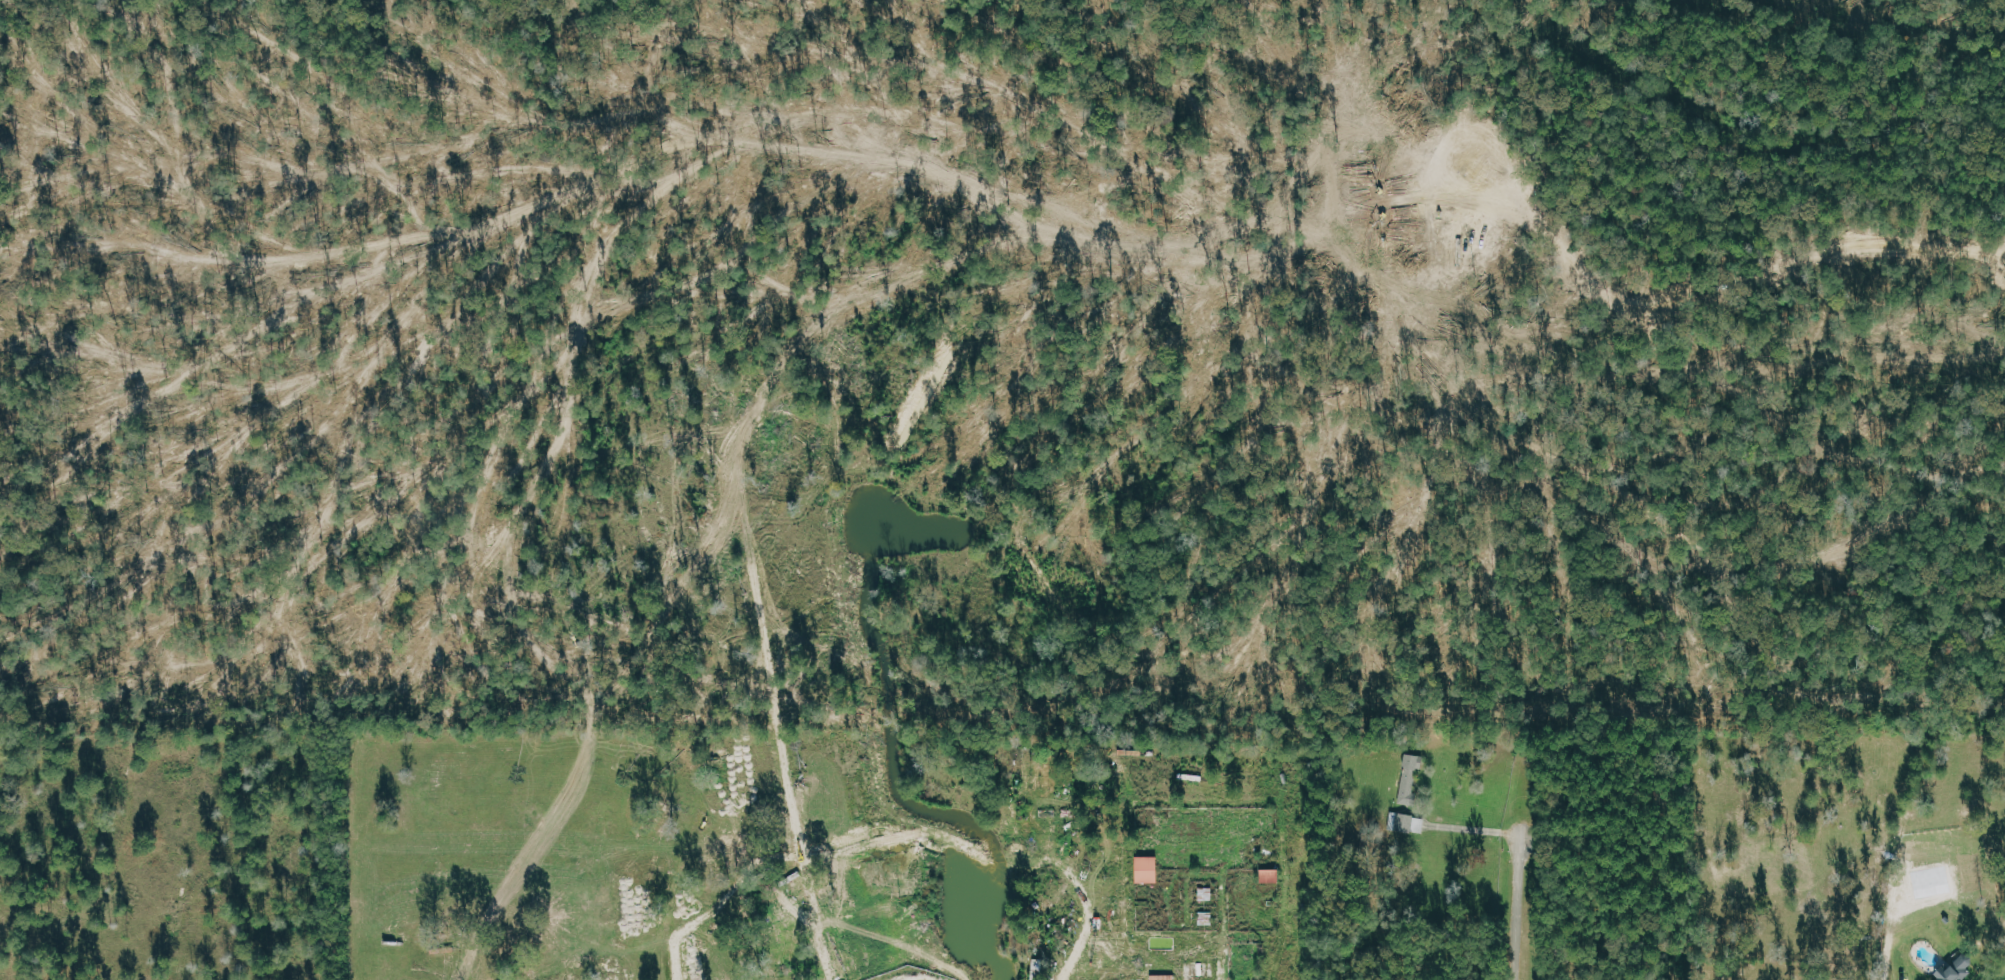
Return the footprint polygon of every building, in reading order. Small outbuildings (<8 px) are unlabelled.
[(1422,755),(1402,754),(1401,803),(1416,804),(1417,771),(1421,771),(1422,755)] [(1423,834),(1426,817),(1391,811),(1388,828),(1423,834)] [(1160,882),(1159,856),(1137,856),(1138,883),(1160,882)] [(1281,869),(1262,868),(1262,882),(1280,882),(1281,869)] [(1962,978),(1978,962),(1967,951),(1951,968),(1948,965),(1934,979),(1965,979),(1962,978)]
